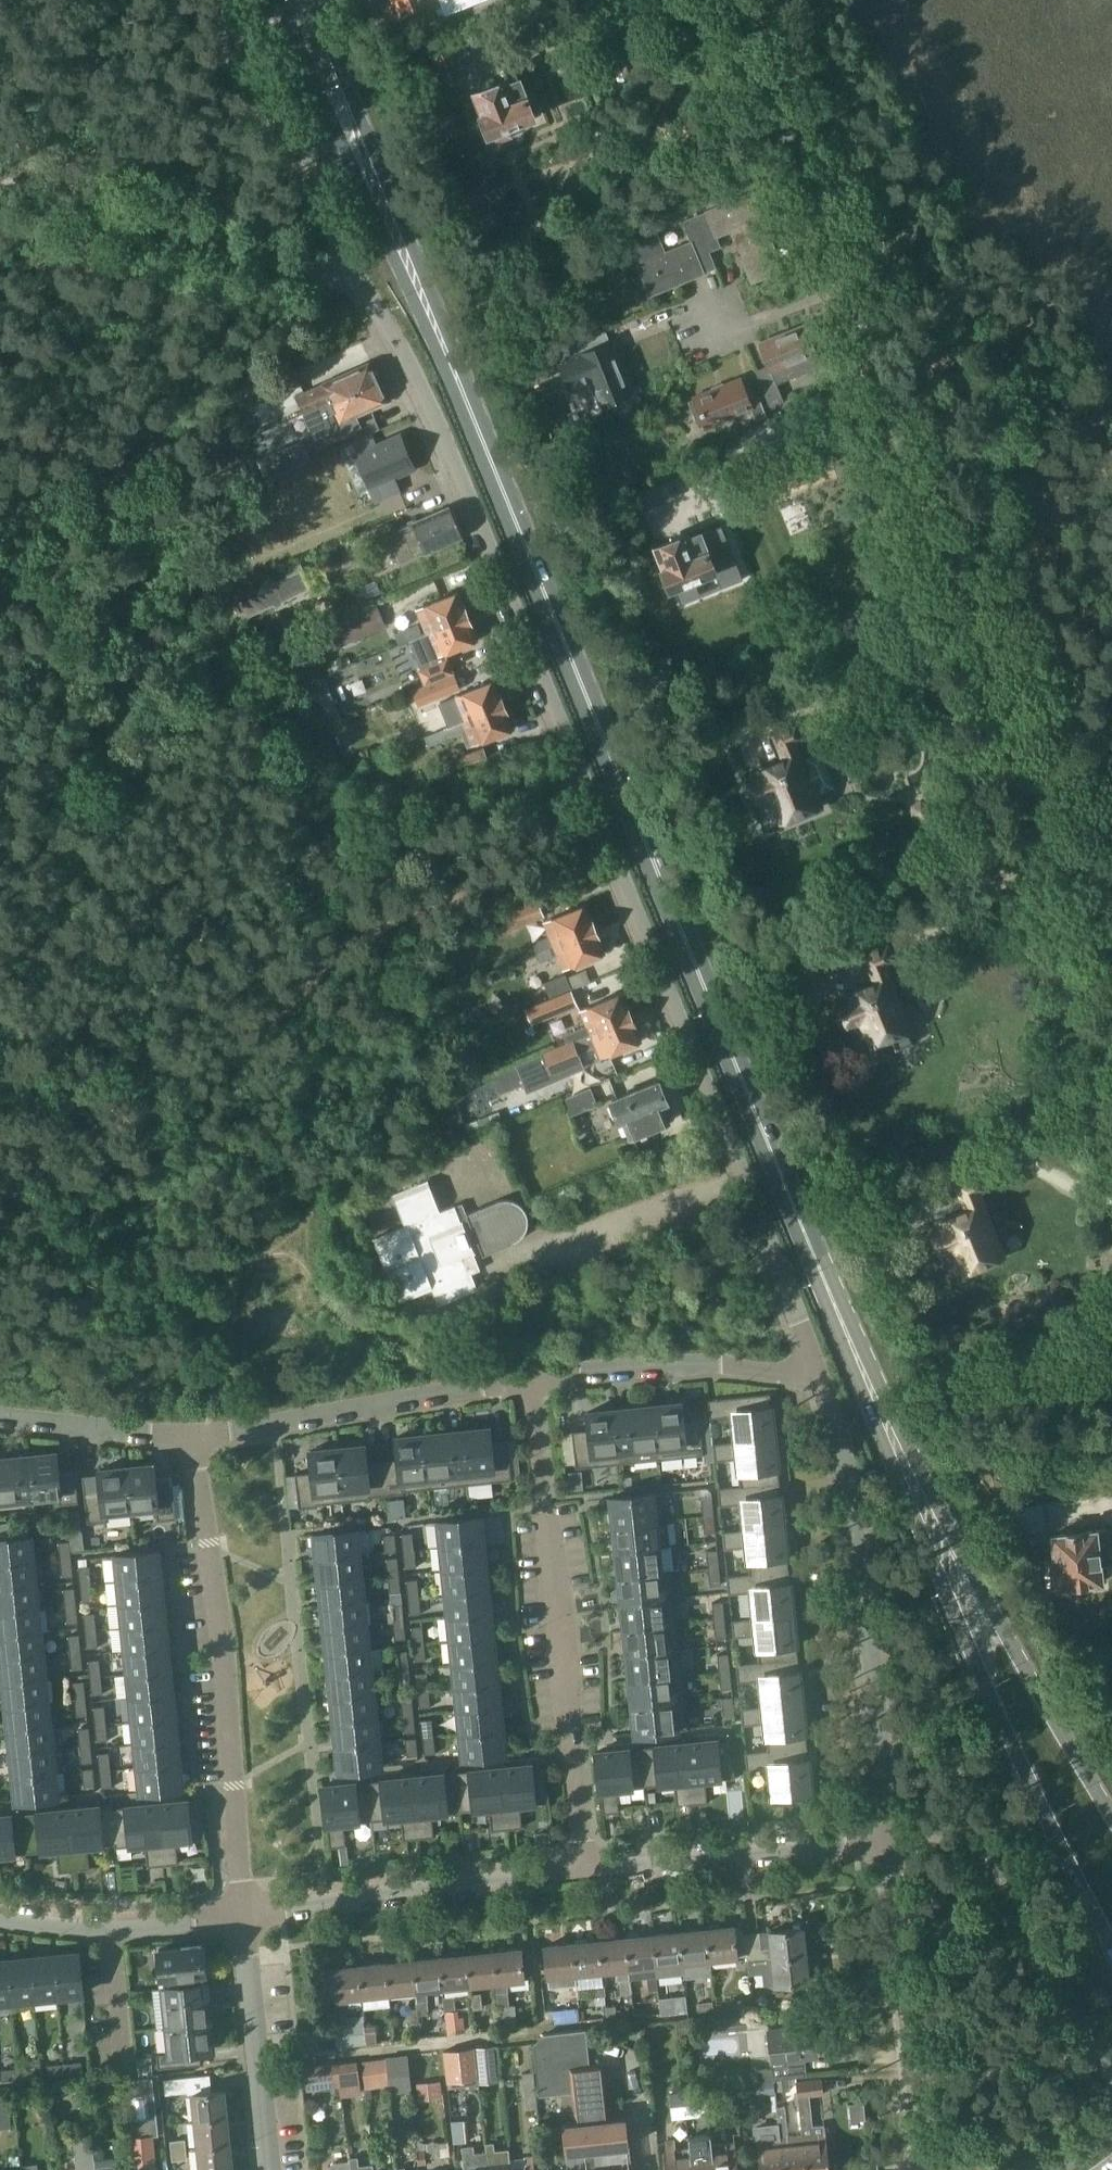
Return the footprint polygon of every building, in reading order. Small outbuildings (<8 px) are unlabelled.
[(393,1),(399,16),(432,2),(432,0),(433,0),(394,0),(393,1)] [(447,14),(481,0),(441,0),(447,14)] [(539,85),(532,65),(513,73),(516,81),(507,85),(505,81),(474,93),(482,115),(481,115),(488,135),(490,134),(494,144),(512,137),(509,127),(533,118),(523,91),(539,85)] [(764,169),(765,173),(768,180),(772,178),(777,177),(775,170),(774,166),(769,168),(764,169)] [(707,254),(710,253),(721,248),(717,237),(731,231),(737,246),(741,244),(745,254),(741,256),(753,283),(784,270),(783,269),(780,270),(770,246),(773,244),(752,194),(693,218),(707,254)] [(698,208),(707,204),(705,200),(696,204),(698,208)] [(664,255),(656,237),(630,247),(638,266),(650,297),(679,285),(677,281),(687,277),(688,281),(717,269),(710,253),(707,254),(693,218),(682,223),(690,244),(664,255)] [(769,365),(756,370),(770,406),(783,401),(777,384),(822,365),(817,353),(805,324),(760,342),(769,365)] [(610,342),(610,341),(608,341),(603,329),(561,347),(544,354),(549,366),(559,362),(569,387),(589,379),(601,407),(632,394),(620,366),(617,368),(606,343),(610,342)] [(511,367),(521,390),(553,376),(549,366),(544,354),(511,367)] [(322,384),(296,395),(302,409),(302,410),(327,399),(328,399),(329,400),(380,377),(377,370),(374,368),(370,364),(369,363),(369,362),(322,384)] [(296,372),(250,392),(255,405),(301,385),(296,372)] [(327,399),(302,410),(318,446),(362,427),(356,412),(364,408),(385,400),(383,395),(381,392),(383,383),(380,377),(329,400),(328,399),(327,399)] [(741,379),(691,398),(703,429),(750,411),(754,421),(765,417),(760,403),(751,406),(741,379)] [(377,445),(345,459),(359,492),(370,487),(375,485),(381,498),(400,490),(394,476),(415,467),(401,434),(377,445)] [(267,479),(296,466),(287,446),(258,459),(267,479)] [(702,483),(726,474),(720,458),(696,467),(702,483)] [(401,564),(463,537),(450,507),(388,534),(401,564)] [(678,538),(657,547),(659,554),(665,569),(663,570),(671,589),(675,587),(681,604),(684,603),(683,600),(701,593),(695,579),(715,571),(716,574),(738,565),(722,525),(701,534),(689,538),(688,537),(687,535),(678,538)] [(286,605),(284,601),(311,589),(302,569),(235,598),(244,619),(275,605),(277,609),(286,605)] [(428,633),(471,615),(461,590),(418,606),(428,633)] [(377,604),(357,613),(364,630),(384,621),(377,604)] [(449,657),(447,653),(480,639),(471,615),(428,633),(410,641),(421,668),(418,669),(425,685),(442,678),(455,672),(449,657)] [(399,644),(410,641),(423,635),(418,624),(395,634),(399,644)] [(420,687),(416,688),(422,703),(461,688),(455,672),(442,678),(425,685),(420,687)] [(496,679),(442,700),(451,725),(463,720),(506,704),(496,679)] [(834,692),(830,679),(815,685),(819,697),(834,692)] [(467,730),(462,732),(468,747),(508,731),(515,728),(506,704),(463,720),(467,730)] [(323,713),(328,725),(342,718),(337,707),(324,713),(323,713)] [(425,735),(429,745),(462,732),(467,730),(463,720),(451,725),(425,735)] [(756,777),(749,780),(756,800),(756,801),(766,797),(768,796),(771,802),(774,810),(775,810),(777,809),(782,822),(825,806),(820,792),(836,786),(822,749),(806,755),(800,738),(806,736),(805,731),(801,720),(776,728),(777,731),(778,732),(786,756),(773,761),(776,770),(756,777)] [(484,747),(456,757),(462,771),(489,760),(484,747)] [(511,915),(497,921),(502,933),(516,927),(541,917),(537,904),(511,915)] [(555,946),(563,942),(597,928),(588,904),(545,921),(555,946)] [(597,928),(563,942),(555,946),(565,970),(607,952),(597,928)] [(538,952),(551,948),(547,939),(535,943),(538,952)] [(913,1028),(887,962),(895,960),(888,943),(864,952),(875,980),(865,984),(868,992),(841,1003),(840,1000),(838,1001),(847,1023),(859,1018),(865,1032),(868,1031),(873,1044),(892,1036),(897,1049),(911,1043),(906,1030),(913,1028)] [(551,948),(538,952),(542,961),(554,957),(551,948)] [(765,966),(782,970),(785,954),(768,951),(765,966)] [(572,989),(567,977),(565,974),(545,982),(551,997),(572,989)] [(573,991),(540,1004),(546,1018),(579,1005),(573,991)] [(588,1025),(565,1035),(565,1037),(566,1038),(568,1044),(633,1017),(623,993),(590,1007),(588,1008),(581,1011),(588,1025)] [(517,1066),(503,1072),(510,1090),(525,1084),(528,1091),(554,1081),(551,1073),(583,1060),(579,1050),(595,1043),(601,1058),(643,1041),(633,1017),(568,1044),(516,1064),(517,1066)] [(1046,1036),(1048,1045),(1056,1043),(1054,1034),(1046,1036)] [(455,1073),(458,1082),(476,1075),(473,1065),(455,1073)] [(670,1121),(664,1105),(668,1103),(659,1082),(614,1101),(622,1121),(624,1120),(631,1138),(670,1121)] [(570,1116),(589,1108),(598,1104),(591,1087),(563,1099),(570,1116)] [(469,1135),(503,1121),(499,1111),(465,1125),(469,1135)] [(1002,1256),(977,1192),(985,1189),(979,1174),(955,1184),(966,1210),(953,1215),(956,1221),(933,1230),(932,1228),(930,1228),(939,1250),(952,1245),(957,1260),(961,1258),(966,1271),(1002,1256)] [(433,1289),(439,1305),(462,1296),(477,1290),(471,1275),(481,1271),(471,1245),(478,1242),(484,1257),(513,1245),(520,1241),(525,1235),(529,1228),(529,1220),(526,1213),(522,1206),(515,1202),(507,1200),(499,1201),(466,1215),(462,1204),(455,1207),(455,1206),(439,1212),(427,1181),(394,1194),(407,1225),(375,1237),(401,1302),(433,1289)] [(771,1393),(709,1399),(711,1417),(733,1415),(736,1441),(736,1442),(775,1438),(771,1393)] [(700,1417),(683,1419),(681,1402),(654,1405),(659,1459),(704,1454),(700,1417)] [(659,1459),(654,1405),(615,1409),(621,1463),(659,1459)] [(573,1431),(576,1467),(621,1463),(615,1409),(588,1412),(590,1429),(573,1431)] [(490,1440),(489,1427),(462,1430),(468,1484),(512,1479),(508,1438),(490,1440)] [(462,1430),(423,1434),(429,1488),(468,1484),(462,1430)] [(396,1437),(399,1458),(382,1460),(383,1462),(386,1495),(404,1493),(404,1491),(429,1488),(423,1434),(396,1437)] [(736,1441),(713,1443),(715,1460),(737,1458),(740,1485),(740,1486),(780,1482),(775,1438),(736,1442),(736,1441)] [(370,1498),(370,1496),(386,1495),(383,1462),(382,1460),(366,1462),(365,1446),(364,1444),(338,1447),(342,1492),(343,1501),(370,1498)] [(338,1447),(311,1450),(313,1472),(296,1473),(299,1508),(318,1506),(318,1504),(343,1501),(338,1447)] [(79,1502),(75,1467),(58,1469),(56,1452),(29,1455),(34,1498),(59,1495),(60,1504),(79,1502)] [(29,1455),(0,1458),(0,1501),(34,1498),(29,1455)] [(153,1464),(126,1466),(131,1510),(156,1507),(158,1520),(177,1518),(173,1483),(156,1485),(153,1464)] [(126,1466),(99,1469),(101,1487),(84,1489),(87,1523),(106,1521),(106,1513),(131,1510),(126,1466)] [(780,1482),(740,1486),(740,1485),(718,1487),(720,1506),(742,1503),(745,1529),(745,1530),(785,1526),(780,1482)] [(664,1492),(611,1498),(614,1525),(667,1520),(664,1492)] [(701,1498),(703,1512),(703,1515),(714,1514),(712,1497),(701,1498)] [(703,1515),(704,1525),(705,1532),(716,1531),(714,1514),(703,1515)] [(481,1517),(439,1522),(441,1545),(483,1541),(481,1517)] [(614,1525),(616,1551),(659,1547),(670,1546),(667,1522),(667,1520),(657,1521),(614,1525)] [(1102,1579),(1099,1553),(1111,1552),(1111,1539),(1110,1525),(1090,1527),(1051,1532),(1054,1558),(1042,1559),(1045,1584),(1056,1582),(1056,1584),(1102,1579)] [(745,1529),(723,1531),(724,1549),(747,1546),(749,1573),(749,1574),(789,1570),(785,1526),(745,1530),(745,1529)] [(357,1530),(315,1534),(317,1558),(360,1554),(357,1530)] [(402,1533),(403,1549),(415,1548),(413,1532),(402,1533)] [(384,1535),(385,1540),(386,1552),(397,1551),(395,1534),(384,1535)] [(0,1540),(0,1564),(34,1561),(31,1537),(0,1540)] [(59,1542),(61,1558),(72,1557),(70,1541),(59,1542)] [(483,1541),(441,1545),(444,1569),(486,1564),(483,1541)] [(659,1547),(616,1551),(619,1577),(672,1572),(672,1570),(661,1571),(659,1547)] [(415,1548),(403,1549),(405,1568),(417,1567),(415,1548)] [(707,1550),(708,1564),(709,1567),(720,1566),(718,1549),(707,1550)] [(161,1575),(158,1551),(116,1555),(118,1579),(161,1575)] [(362,1577),(360,1554),(317,1558),(320,1582),(362,1577)] [(72,1557),(61,1558),(62,1577),(74,1575),(72,1557)] [(387,1558),(388,1574),(400,1573),(398,1557),(387,1558)] [(34,1561),(0,1564),(0,1588),(36,1584),(34,1561)] [(486,1564),(444,1569),(446,1592),(488,1588),(486,1564)] [(79,1566),(81,1583),(92,1582),(90,1565),(79,1566)] [(709,1567),(709,1570),(710,1584),(721,1583),(720,1566),(709,1567)] [(754,1618),(755,1618),(794,1614),(789,1570),(749,1574),(749,1573),(727,1575),(729,1594),(751,1591),(754,1617),(754,1618)] [(618,1579),(617,1579),(620,1603),(675,1598),(672,1572),(619,1577),(619,1579),(618,1579)] [(400,1573),(388,1574),(390,1593),(401,1592),(400,1573)] [(161,1575),(118,1579),(121,1603),(163,1598),(161,1575)] [(362,1577),(320,1582),(322,1605),(365,1601),(362,1577)] [(407,1580),(408,1596),(420,1595),(418,1579),(407,1580)] [(92,1582),(81,1583),(83,1601),(94,1600),(92,1582)] [(36,1584),(0,1588),(0,1612),(39,1608),(36,1584)] [(63,1588),(65,1605),(77,1604),(75,1587),(63,1588)] [(446,1592),(448,1616),(491,1612),(488,1588),(446,1592)] [(420,1595),(408,1596),(410,1614),(421,1613),(420,1595)] [(163,1598),(121,1603),(123,1626),(166,1622),(163,1598)] [(675,1598),(620,1603),(622,1629),(678,1623),(675,1598)] [(365,1601),(322,1605),(325,1629),(367,1624),(365,1601)] [(712,1602),(714,1617),(714,1619),(725,1618),(723,1601),(712,1602)] [(77,1604),(65,1605),(67,1623),(79,1622),(77,1607),(77,1604)] [(392,1605),(393,1620),(393,1622),(405,1621),(403,1604),(392,1605)] [(0,1612),(0,1636),(41,1631),(39,1608),(0,1612)] [(84,1613),(86,1630),(97,1629),(95,1612),(84,1613)] [(491,1612),(448,1616),(451,1640),(493,1635),(491,1612)] [(732,1620),(734,1637),(756,1635),(759,1661),(759,1662),(798,1658),(794,1614),(755,1618),(754,1618),(754,1617),(732,1620)] [(714,1619),(715,1625),(716,1636),(727,1635),(725,1618),(714,1619)] [(393,1622),(394,1625),(395,1639),(406,1637),(405,1621),(393,1622)] [(166,1622),(123,1626),(126,1650),(168,1645),(166,1622)] [(678,1623),(622,1629),(624,1646),(625,1646),(625,1645),(626,1645),(627,1655),(680,1649),(678,1623)] [(367,1624),(325,1629),(327,1652),(370,1648),(367,1624)] [(412,1626),(413,1644),(425,1642),(423,1625),(412,1626)] [(97,1629),(86,1630),(88,1648),(99,1647),(97,1629)] [(0,1636),(0,1644),(2,1659),(44,1655),(41,1631),(0,1636)] [(69,1635),(69,1643),(70,1652),(82,1651),(80,1634),(69,1635)] [(493,1635),(451,1640),(453,1663),(496,1659),(493,1635)] [(425,1642),(413,1644),(415,1660),(426,1659),(425,1642)] [(168,1645),(126,1650),(128,1673),(171,1669),(168,1645)] [(327,1652),(330,1676),(372,1672),(370,1648),(327,1652)] [(680,1649),(627,1655),(630,1681),(683,1675),(680,1649)] [(396,1651),(398,1669),(409,1668),(408,1650),(396,1651)] [(70,1652),(71,1659),(72,1670),(83,1668),(82,1651),(70,1652)] [(718,1654),(719,1667),(720,1671),(731,1670),(729,1653),(718,1654)] [(44,1655),(2,1659),(4,1683),(46,1679),(44,1655)] [(736,1664),(738,1682),(761,1680),(763,1705),(763,1706),(803,1702),(798,1658),(759,1662),(759,1661),(736,1664)] [(89,1660),(91,1677),(102,1676),(100,1659),(89,1660)] [(496,1659),(453,1663),(456,1687),(498,1682),(496,1659)] [(171,1669),(128,1673),(131,1697),(173,1693),(171,1669)] [(398,1671),(400,1683),(400,1691),(412,1690),(410,1670),(398,1671)] [(720,1671),(720,1677),(721,1688),(732,1687),(731,1670),(720,1671)] [(372,1672),(330,1676),(332,1700),(374,1695),(372,1672)] [(417,1673),(418,1691),(430,1690),(428,1672),(417,1673)] [(686,1701),(683,1675),(630,1681),(633,1707),(686,1701)] [(102,1676),(91,1677),(92,1695),(104,1693),(102,1676)] [(46,1679),(4,1683),(7,1707),(49,1702),(46,1679)] [(73,1682),(75,1699),(86,1698),(85,1680),(73,1682)] [(498,1682),(456,1687),(458,1710),(501,1706),(498,1682)] [(430,1690),(418,1691),(420,1707),(431,1706),(430,1690)] [(176,1716),(173,1693),(131,1697),(133,1721),(176,1716)] [(374,1695),(332,1700),(335,1723),(377,1719),(374,1695)] [(734,1696),(722,1697),(723,1715),(735,1714),(734,1696)] [(401,1698),(403,1716),(414,1715),(413,1697),(401,1698)] [(86,1698),(75,1699),(77,1716),(88,1715),(86,1698)] [(636,1734),(689,1728),(686,1701),(633,1707),(636,1734)] [(9,1730),(51,1726),(49,1702),(7,1707),(9,1730)] [(763,1705),(741,1708),(743,1725),(765,1723),(768,1749),(768,1751),(808,1746),(803,1702),(763,1706),(763,1705)] [(94,1706),(96,1725),(107,1723),(105,1705),(94,1706)] [(503,1730),(501,1706),(458,1710),(461,1734),(503,1730)] [(414,1715),(403,1716),(405,1733),(416,1732),(414,1715)] [(176,1716),(133,1721),(136,1744),(178,1740),(176,1716)] [(377,1719),(335,1723),(337,1747),(379,1743),(377,1719)] [(421,1720),(423,1738),(434,1737),(433,1719),(421,1720)] [(107,1723),(96,1725),(97,1741),(108,1740),(107,1723)] [(51,1726),(9,1730),(12,1754),(54,1749),(51,1726)] [(78,1728),(80,1747),(91,1745),(90,1727),(78,1728)] [(503,1730),(461,1734),(463,1758),(506,1753),(503,1730)] [(434,1737),(423,1738),(425,1753),(436,1752),(434,1737)] [(731,1737),(686,1742),(692,1803),(708,1802),(706,1780),(735,1776),(731,1737)] [(405,1739),(406,1745),(407,1756),(418,1755),(417,1738),(405,1739)] [(178,1740),(136,1744),(138,1768),(180,1763),(178,1740)] [(686,1742),(642,1746),(646,1786),(675,1783),(677,1805),(692,1803),(686,1742)] [(340,1771),(382,1766),(380,1743),(379,1743),(337,1747),(340,1771)] [(91,1745),(80,1747),(82,1763),(93,1762),(91,1745)] [(646,1786),(642,1746),(597,1751),(603,1813),(620,1811),(617,1789),(646,1786)] [(768,1751),(768,1749),(746,1752),(747,1770),(770,1767),(773,1795),(812,1791),(809,1763),(808,1746),(768,1751)] [(14,1777),(56,1773),(54,1749),(12,1754),(14,1777)] [(99,1753),(100,1772),(112,1771),(110,1752),(99,1753)] [(550,1801),(546,1762),(501,1767),(507,1828),(523,1827),(521,1804),(550,1801)] [(138,1768),(141,1791),(183,1787),(180,1763),(138,1768)] [(82,1769),(83,1776),(84,1786),(96,1785),(94,1767),(82,1769)] [(501,1767),(457,1771),(461,1811),(489,1808),(492,1830),(507,1828),(501,1767)] [(112,1771),(100,1772),(102,1788),(113,1787),(112,1771)] [(457,1771),(413,1776),(419,1838),(435,1836),(432,1814),(461,1811),(457,1771)] [(56,1774),(56,1773),(14,1777),(17,1801),(59,1796),(56,1774)] [(413,1776),(369,1780),(373,1820),(401,1817),(404,1839),(419,1838),(413,1776)] [(344,1823),(373,1820),(369,1780),(324,1785),(330,1847),(347,1845),(344,1823)] [(206,1837),(202,1798),(157,1803),(157,1804),(163,1864),(179,1863),(177,1841),(206,1837)] [(157,1803),(114,1807),(114,1804),(113,1804),(117,1847),(146,1844),(148,1866),(163,1864),(157,1804),(157,1803)] [(113,1804),(69,1808),(75,1870),(90,1869),(88,1846),(116,1843),(116,1847),(117,1847),(113,1804)] [(69,1808),(25,1813),(29,1852),(57,1849),(60,1872),(75,1870),(69,1808)] [(25,1813),(0,1815),(0,1878),(3,1878),(0,1856),(29,1853),(25,1813)] [(549,1830),(535,1831),(536,1841),(550,1840),(549,1830)] [(750,1974),(749,1961),(746,1934),(745,1934),(745,1935),(735,1936),(734,1926),(705,1929),(709,1960),(748,1956),(750,1974)] [(749,1961),(806,1954),(803,1928),(769,1932),(771,1944),(760,1945),(759,1932),(746,1934),(749,1961)] [(710,1970),(709,1960),(705,1929),(679,1932),(683,1962),(684,1973),(685,1977),(710,1974),(710,1970)] [(679,1932),(652,1934),(657,1976),(674,1974),(684,1973),(683,1962),(679,1932)] [(657,1976),(652,1934),(626,1937),(630,1968),(630,1977),(647,1976),(648,1990),(658,1989),(657,1976)] [(630,1977),(630,1968),(626,1937),(600,1940),(603,1971),(617,1969),(619,1980),(620,1980),(621,1994),(631,1992),(630,1977)] [(603,1971),(600,1940),(573,1943),(576,1973),(592,1972),(595,1996),(606,1995),(603,1971)] [(202,1943),(159,1948),(162,1975),(164,1975),(165,1987),(163,1987),(163,1988),(207,1983),(207,1982),(205,1983),(203,1971),(205,1971),(202,1943)] [(579,1997),(576,1973),(573,1943),(545,1945),(549,1976),(566,1974),(568,1999),(579,1997)] [(521,1948),(493,1951),(497,1982),(499,2006),(510,2005),(507,1981),(525,1979),(525,1978),(533,1977),(530,1956),(522,1957),(521,1948)] [(79,1951),(54,1954),(58,1996),(83,1994),(79,1951)] [(471,1984),(497,1982),(493,1951),(467,1954),(471,1984)] [(54,1954),(30,1956),(35,1999),(58,1996),(54,1954)] [(444,1987),(471,1984),(467,1954),(440,1957),(444,1987)] [(749,1961),(750,1974),(763,1973),(764,1985),(775,1984),(809,1981),(806,1954),(749,1961)] [(30,1956),(7,1959),(12,2001),(35,1999),(30,1956)] [(414,1959),(417,1990),(419,2014),(430,2014),(427,1989),(444,1987),(440,1957),(414,1959)] [(7,1959),(0,1960),(0,2002),(12,2001),(7,1959)] [(390,1993),(416,1990),(417,1990),(414,1959),(387,1962),(390,1993)] [(362,1995),(359,1965),(356,1965),(356,1962),(344,1963),(344,1967),(333,1968),(336,2003),(348,2002),(348,1997),(362,1995)] [(362,1995),(390,1993),(387,1962),(359,1965),(362,1995)] [(163,1988),(168,2027),(211,2022),(207,1983),(163,1988)] [(481,1993),(470,1994),(472,2009),(483,2008),(481,1993)] [(770,2007),(769,1998),(762,1993),(754,1994),(756,2008),(770,2007)] [(448,2033),(466,2031),(464,2016),(459,2017),(458,2009),(456,2010),(454,1996),(443,1997),(445,2012),(446,2012),(448,2033)] [(675,2011),(674,2000),(660,2001),(661,2013),(675,2011)] [(714,2001),(698,2002),(699,2013),(715,2011),(714,2001)] [(347,2016),(346,2007),(336,2008),(338,2024),(336,2024),(338,2046),(367,2043),(365,2026),(364,2015),(347,2016)] [(580,2020),(579,2007),(553,2010),(555,2023),(580,2020)] [(746,2014),(715,2017),(716,2030),(748,2027),(746,2014)] [(680,2036),(692,2035),(691,2019),(678,2020),(680,2036)] [(202,2063),(201,2050),(214,2049),(211,2022),(168,2027),(170,2052),(157,2053),(159,2068),(202,2063)] [(420,2033),(419,2022),(408,2023),(410,2034),(420,2033)] [(375,2025),(365,2026),(367,2043),(377,2042),(375,2025)] [(775,2079),(789,2077),(807,2075),(805,2055),(818,2053),(814,2025),(770,2030),(774,2068),(758,2070),(759,2081),(774,2079),(775,2079)] [(572,2091),(576,2123),(565,2124),(565,2127),(553,2128),(554,2142),(567,2140),(570,2169),(601,2169),(595,2121),(589,2063),(585,2029),(543,2033),(534,2044),(540,2095),(572,2091)] [(491,2047),(477,2048),(480,2074),(493,2073),(491,2047)] [(459,2049),(444,2050),(447,2081),(463,2079),(459,2049)] [(407,2055),(386,2058),(389,2084),(410,2082),(410,2074),(407,2055)] [(389,2084),(386,2058),(363,2061),(366,2087),(389,2084)] [(82,2061),(72,2062),(65,2062),(66,2074),(84,2072),(82,2061)] [(66,2074),(65,2062),(48,2064),(49,2075),(66,2074)] [(350,2062),(338,2064),(339,2078),(341,2087),(361,2084),(358,2062),(350,2062)] [(601,2169),(632,2169),(626,2117),(611,2119),(604,2062),(589,2063),(595,2121),(601,2169)] [(339,2078),(338,2064),(306,2068),(308,2090),(320,2088),(319,2080),(339,2078)] [(36,2066),(27,2066),(19,2067),(20,2078),(37,2077),(36,2066)] [(20,2078),(19,2067),(1,2069),(2,2080),(20,2078)] [(527,2110),(538,2108),(534,2072),(523,2073),(527,2110)] [(154,2076),(125,2079),(126,2079),(134,2169),(158,2169),(155,2135),(160,2134),(154,2076)] [(167,2093),(189,2091),(187,2077),(166,2080),(167,2093)] [(791,2089),(789,2077),(775,2079),(776,2091),(791,2089)] [(775,2092),(774,2079),(759,2081),(743,2082),(745,2095),(775,2092)] [(821,2079),(798,2081),(803,2134),(807,2169),(831,2169),(826,2124),(814,2126),(813,2124),(810,2095),(822,2094),(821,2079)] [(420,2099),(440,2097),(438,2081),(419,2083),(420,2099)] [(707,2089),(684,2091),(686,2110),(687,2118),(709,2116),(707,2089)] [(198,2120),(227,2117),(224,2090),(195,2093),(198,2120)] [(669,2093),(671,2111),(686,2110),(684,2091),(669,2093)] [(0,2093),(0,2128),(13,2127),(10,2092),(0,2093)] [(788,2129),(786,2106),(777,2107),(778,2111),(779,2122),(781,2136),(784,2169),(807,2169),(803,2134),(789,2136),(788,2129)] [(200,2147),(229,2144),(227,2117),(198,2120),(200,2147)] [(757,2132),(761,2169),(784,2169),(781,2136),(779,2122),(753,2125),(754,2132),(757,2132)] [(691,2148),(693,2169),(716,2169),(714,2146),(712,2146),(711,2135),(689,2137),(691,2148)] [(172,2150),(187,2148),(186,2139),(171,2140),(172,2150)] [(675,2139),(666,2140),(669,2169),(693,2169),(691,2148),(676,2150),(675,2139)] [(489,2169),(512,2169),(512,2168),(510,2149),(495,2151),(494,2143),(487,2144),(488,2160),(489,2169)] [(716,2169),(739,2169),(736,2143),(714,2146),(716,2169)] [(229,2144),(200,2147),(202,2169),(232,2169),(229,2144)] [(95,2159),(94,2147),(76,2149),(77,2162),(78,2169),(96,2169),(95,2159)] [(187,2148),(172,2150),(173,2160),(188,2159),(187,2148)] [(418,2150),(420,2164),(426,2164),(425,2149),(418,2150)] [(373,2169),(374,2169),(381,2168),(379,2155),(372,2156),(373,2164),(373,2169)] [(96,2169),(116,2169),(115,2157),(95,2159),(96,2169)] [(512,2169),(536,2169),(535,2157),(525,2158),(526,2168),(512,2169)] [(373,2164),(360,2165),(359,2158),(350,2159),(352,2169),(374,2169),(373,2169),(373,2164)] [(464,2159),(466,2169),(489,2169),(488,2160),(475,2161),(474,2158),(464,2159)] [(350,2159),(350,2161),(328,2164),(329,2169),(352,2169),(350,2159)]
